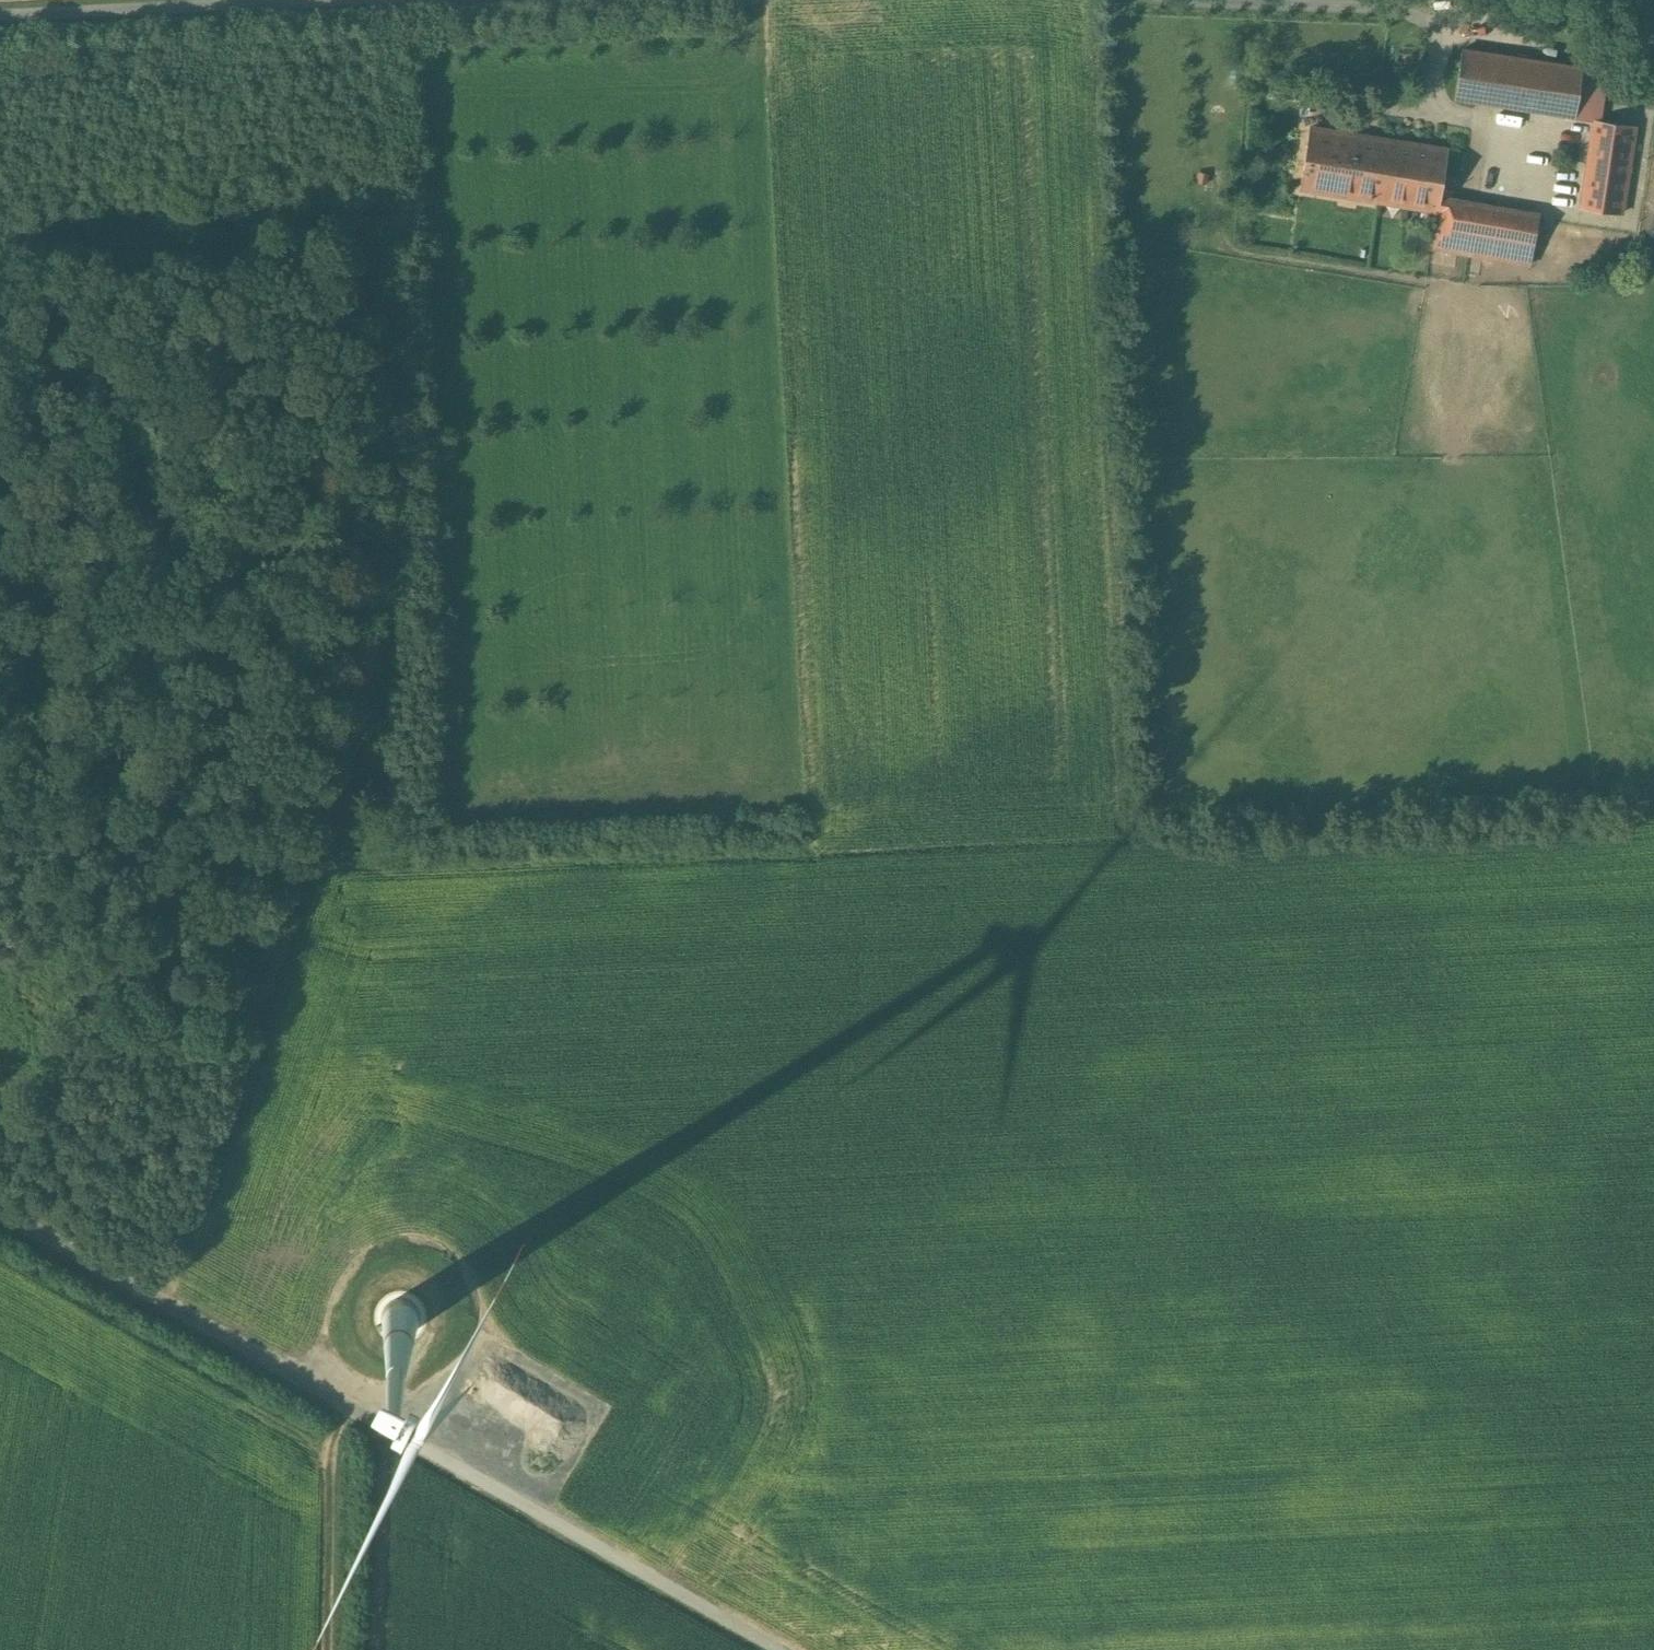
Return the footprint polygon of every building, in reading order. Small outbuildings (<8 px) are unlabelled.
[(1582,67),(1463,50),(1452,98),(1573,115),(1582,67)] [(1633,128),(1593,122),(1580,206),(1620,212),(1633,128)] [(1437,210),(1439,196),(1448,151),(1311,129),(1302,188),(1437,210)] [(1439,196),(1437,210),(1431,244),(1530,262),(1537,214),(1439,196)]
